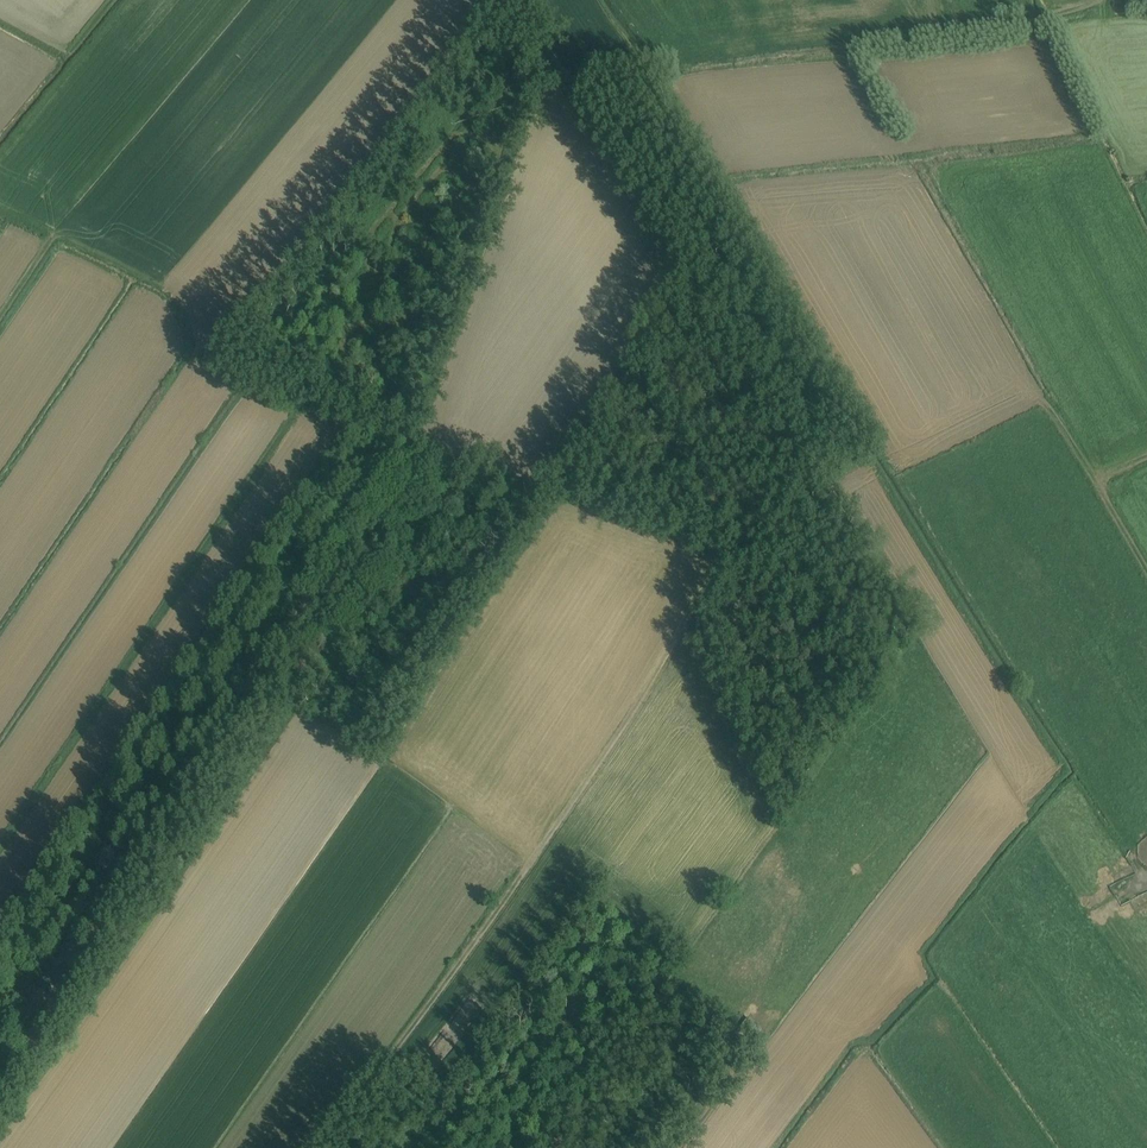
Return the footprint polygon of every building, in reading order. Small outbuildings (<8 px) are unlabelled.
[(106,846),(94,858),(102,866),(114,854),(106,846)] [(51,1001),(43,1009),(50,1016),(58,1008),(51,1001)]
